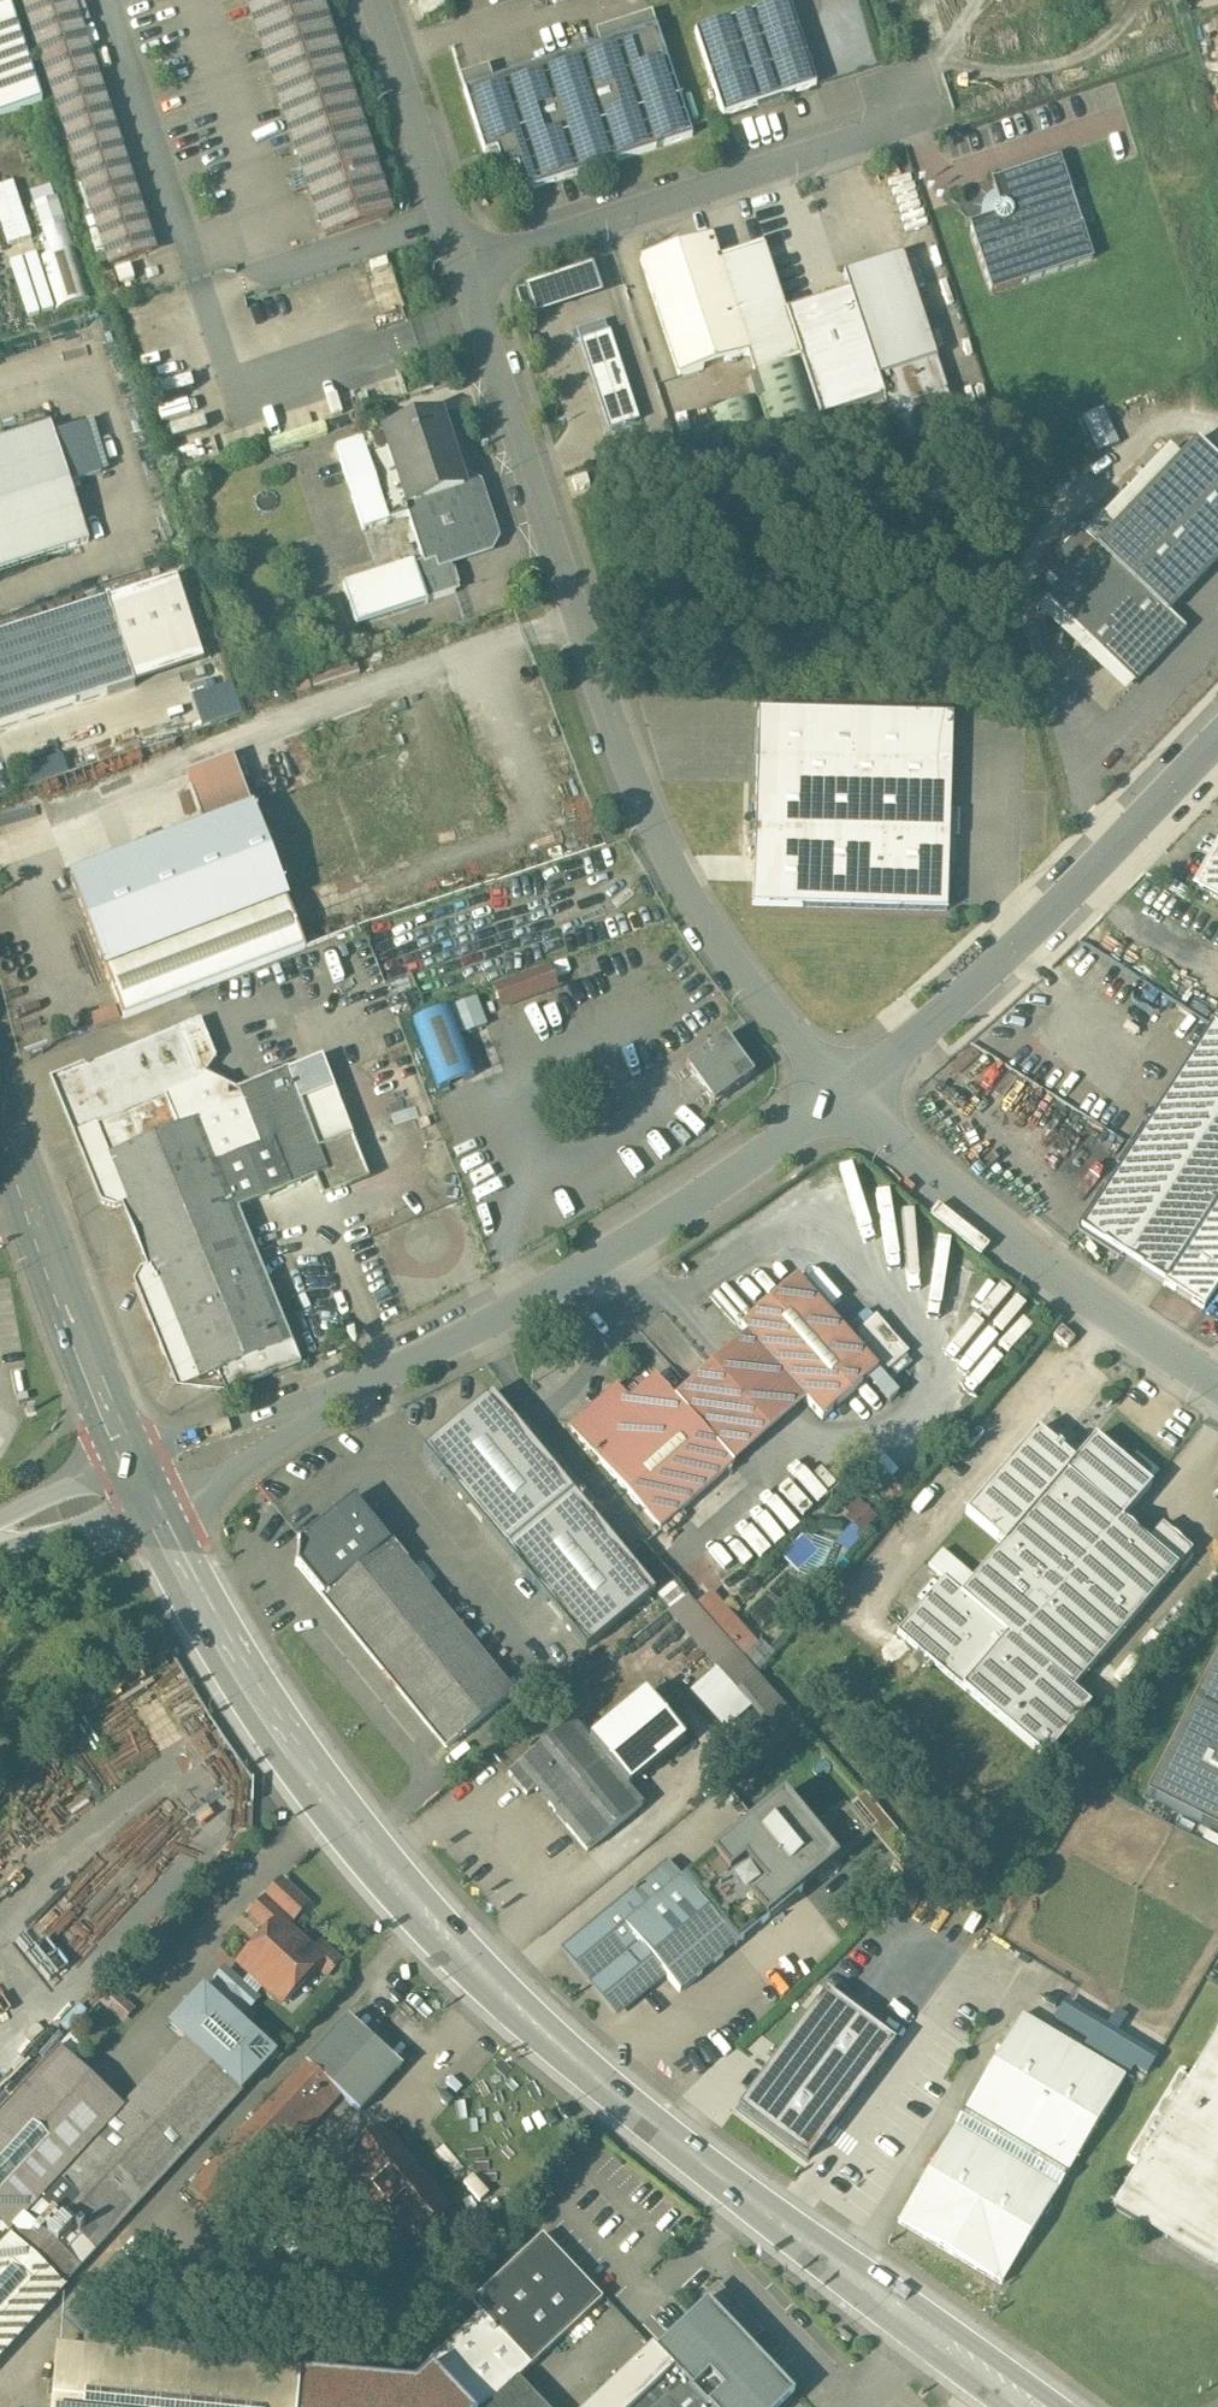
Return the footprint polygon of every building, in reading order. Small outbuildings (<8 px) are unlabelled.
[(109,262),(150,249),(77,24),(70,0),(24,0),(109,262)] [(77,24),(88,20),(81,0),(70,0),(77,24)] [(322,238),(389,216),(318,0),(244,0),(322,238)] [(417,3),(422,17),(446,9),(443,0),(426,0),(417,3)] [(695,28),(721,112),(813,82),(787,0),(783,0),(695,28)] [(0,9),(0,113),(42,100),(10,6),(0,9)] [(653,24),(461,88),(481,151),(497,146),(501,166),(517,162),(524,191),(692,135),(653,24)] [(1089,255),(1057,156),(989,178),(994,193),(999,212),(983,217),(967,222),(988,287),(1089,255)] [(999,212),(994,193),(987,198),(984,204),(983,212),(983,217),(999,212)] [(708,235),(639,258),(677,375),(745,353),(715,257),(708,235)] [(760,243),(715,257),(745,353),(751,375),(797,360),(760,243)] [(73,245),(39,255),(55,307),(90,296),(73,245)] [(902,251),(842,270),(849,291),(883,397),(889,418),(948,400),(902,251)] [(128,264),(114,269),(119,284),(132,279),(128,264)] [(821,417),(883,397),(849,291),(787,311),(821,417)] [(615,426),(646,416),(613,317),(581,328),(615,426)] [(0,433),(0,570),(98,539),(59,415),(0,433)] [(438,415),(383,433),(406,503),(461,485),(438,415)] [(360,528),(403,514),(400,504),(406,503),(383,433),(333,449),(360,528)] [(1043,598),(1134,683),(1182,630),(1163,613),(1217,557),(1217,464),(1194,441),(1043,598)] [(472,488),(461,485),(406,503),(400,504),(403,514),(418,558),(420,563),(443,556),(484,542),(487,531),(472,488)] [(420,563),(418,558),(341,584),(354,625),(455,590),(443,556),(420,563)] [(0,632),(0,729),(206,654),(175,573),(0,632)] [(756,708),(751,905),(945,911),(951,715),(756,708)] [(194,829),(249,808),(229,755),(176,777),(194,829)] [(194,829),(69,878),(104,968),(283,899),(249,808),(194,829)] [(1197,888),(1217,900),(1217,850),(1197,888)] [(283,899),(104,968),(123,1017),(302,947),(283,899)] [(558,959),(497,982),(507,1008),(567,986),(558,959)] [(448,1007),(410,1020),(436,1090),(472,1076),(448,1007)] [(198,1018),(49,1078),(100,1200),(112,1205),(125,1200),(151,1267),(139,1272),(132,1281),(160,1351),(214,1371),(285,1342),(233,1207),(314,1175),(320,1191),(361,1175),(325,1090),(334,1086),(321,1055),(230,1090),(200,1073),(213,1056),(198,1018)] [(1209,1027),(1078,1229),(1163,1283),(1217,1197),(1217,1032),(1209,1027)] [(724,1035),(679,1069),(712,1113),(757,1079),(724,1035)] [(1163,1283),(1203,1310),(1217,1287),(1217,1197),(1163,1283)] [(875,1370),(793,1277),(738,1328),(820,1420),(875,1370)] [(1074,1339),(1061,1327),(1053,1336),(1067,1348),(1074,1339)] [(710,1365),(673,1398),(700,1428),(737,1395),(710,1365)] [(594,1456),(668,1390),(652,1373),(624,1398),(613,1385),(567,1426),(594,1456)] [(673,1398),(668,1390),(594,1456),(659,1529),(732,1464),(700,1428),(673,1398)] [(508,1411),(441,1467),(581,1637),(646,1582),(508,1411)] [(1069,1460),(1035,1429),(964,1512),(1002,1544),(973,1577),(939,1548),(928,1564),(942,1577),(895,1631),(1043,1759),(1090,1705),(1069,1691),(1176,1567),(1144,1541),(1120,1521),(1152,1485),(1092,1434),(1069,1460)] [(322,1595),(387,1541),(351,1496),(298,1539),(294,1565),(322,1595)] [(1161,1523),(1144,1541),(1176,1567),(1190,1550),(1161,1523)] [(511,1691),(387,1541),(322,1595),(445,1747),(511,1691)] [(753,1643),(723,1609),(710,1623),(738,1656),(753,1643)] [(1142,1797),(1217,1834),(1217,1647),(1142,1797)] [(587,1741),(627,1788),(683,1741),(643,1694),(587,1741)] [(587,1741),(569,1721),(506,1772),(523,1795),(534,1787),(586,1851),(643,1807),(627,1788),(587,1741)] [(765,1920),(836,1862),(814,1835),(782,1796),(711,1855),(765,1920)] [(814,1835),(836,1862),(870,1834),(848,1807),(814,1835)] [(681,1880),(735,1945),(765,1920),(711,1855),(681,1880)] [(681,1880),(666,1861),(564,1945),(616,2008),(661,1972),(678,1992),(735,1945),(681,1880)] [(268,1899),(262,1893),(243,1912),(264,1932),(236,1961),(272,1996),(291,1976),(300,1984),(316,1968),(325,1976),(342,1958),(321,1937),(311,1948),(288,1926),(308,1905),(284,1882),(268,1899)] [(1082,1983),(1072,2000),(1132,2034),(1164,1976),(1145,1966),(1123,2006),(1082,1983)] [(893,2042),(826,1992),(737,2111),(804,2161),(893,2042)] [(219,2000),(119,2109),(20,2219),(75,2266),(275,2053),(219,2000)] [(345,2015),(303,2062),(337,2094),(358,2110),(400,2065),(345,2015)] [(1122,2076),(1018,2016),(895,2220),(1000,2283),(1122,2076)] [(1187,2078),(1176,2073),(1124,2158),(1135,2165),(1112,2205),(1206,2260),(1217,2242),(1217,2026),(1187,2078)] [(5,2235),(20,2219),(119,2109),(54,2049),(0,2108),(0,2230),(5,2235)] [(276,2088),(305,2115),(311,2121),(337,2094),(303,2062),(276,2088)] [(305,2115),(276,2088),(184,2186),(213,2213),(305,2115)] [(447,2209),(378,2127),(289,2199),(328,2247),(386,2203),(412,2235),(447,2209)] [(75,2266),(20,2219),(5,2235),(0,2230),(0,2349),(75,2266)] [(477,2310),(532,2364),(601,2298),(539,2234),(469,2300),(477,2310)] [(268,2290),(196,2268),(187,2298),(260,2318),(268,2290)] [(791,2395),(745,2344),(758,2332),(719,2289),(591,2406),(778,2406),(791,2395)] [(470,2406),(486,2406),(518,2378),(532,2364),(477,2310),(424,2360),(431,2368),(470,2406)] [(55,2347),(50,2406),(295,2406),(298,2373),(298,2368),(55,2347)] [(431,2368),(414,2385),(298,2373),(295,2406),(470,2406),(431,2368)] [(518,2378),(486,2406),(544,2406),(518,2378)]
